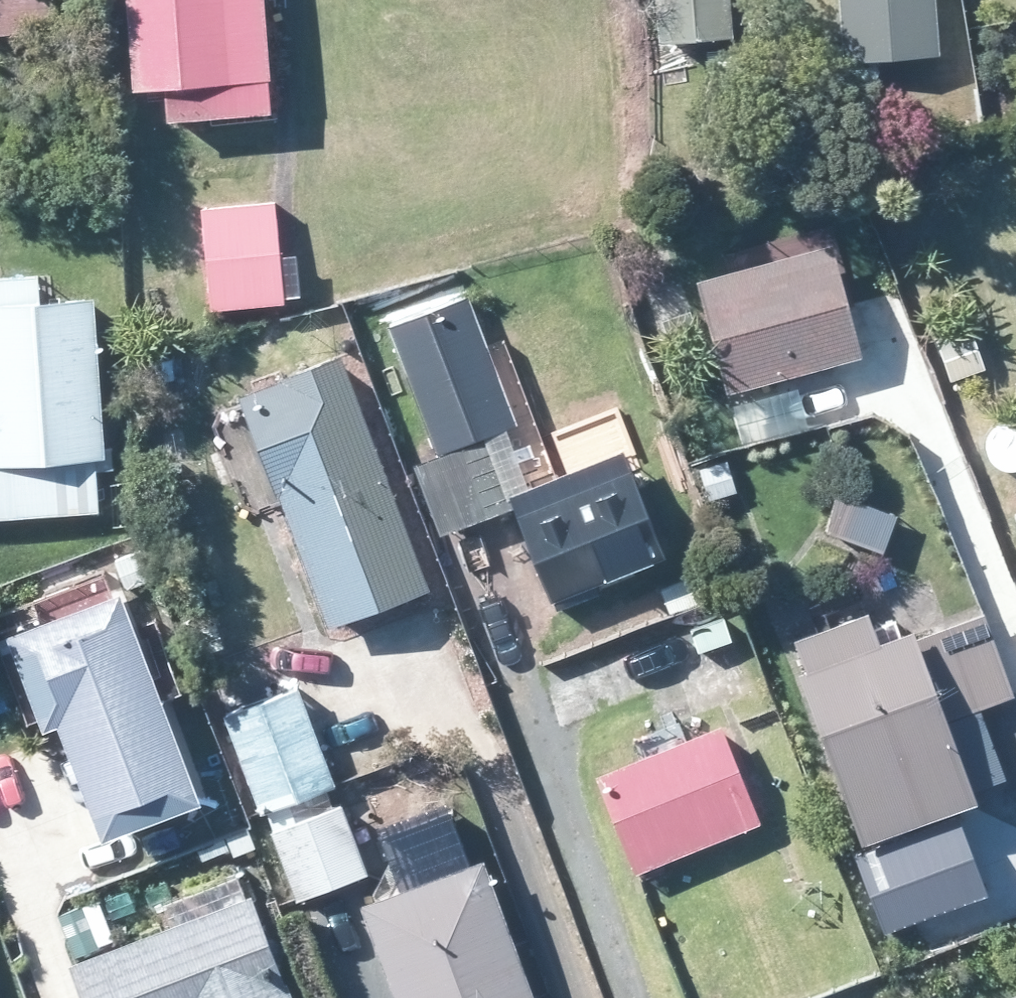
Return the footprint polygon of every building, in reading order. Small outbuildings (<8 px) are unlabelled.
[(52,27),(50,0),(0,0),(0,30),(52,27)] [(262,0),(125,0),(132,87),(164,85),(167,119),(268,110),(267,102),(265,76),(269,76),(262,0)] [(728,0),(653,0),(656,39),(730,33),(728,0)] [(840,60),(942,56),(940,0),(837,0),(840,60)] [(210,308),(283,300),(273,201),(200,207),(210,308)] [(699,278),(729,392),(863,357),(833,243),(699,278)] [(93,300),(38,303),(37,275),(2,277),(0,278),(0,516),(16,514),(68,512),(96,510),(93,457),(102,457),(93,300)] [(682,284),(652,295),(668,340),(699,328),(682,284)] [(516,421),(475,317),(466,296),(452,302),(386,329),(403,373),(436,457),(415,465),(441,534),(513,506),(551,599),(663,556),(648,518),(624,459),(621,450),(528,487),(504,425),(516,421)] [(966,372),(992,368),(987,339),(981,339),(960,343),(966,372)] [(405,597),(428,588),(338,354),(238,394),(243,406),(280,503),(328,627),(405,597)] [(114,559),(126,589),(152,577),(139,549),(114,559)] [(99,837),(197,800),(117,592),(4,634),(39,728),(56,722),(68,755),(99,837)] [(912,630),(877,642),(866,611),(794,638),(806,669),(797,672),(859,843),(974,801),(970,792),(964,774),(953,746),(944,719),(956,715),(1015,693),(1015,689),(989,613),(939,632),(915,640),(912,630)] [(261,810),(331,784),(296,690),(235,712),(226,715),(261,810)] [(639,755),(594,773),(634,872),(759,822),(719,722),(686,737),(639,755)] [(339,804),(272,831),(299,900),(366,873),(339,804)] [(954,820),(851,858),(881,937),(984,899),(954,820)] [(247,826),(226,836),(233,856),(255,847),(247,826)] [(479,859),(454,869),(455,852),(445,842),(429,841),(417,852),(417,866),(427,878),(374,897),(359,902),(394,997),(534,997),(483,857),(479,859)] [(249,894),(245,896),(166,925),(99,952),(80,959),(75,961),(67,964),(80,997),(289,997),(249,894)]
